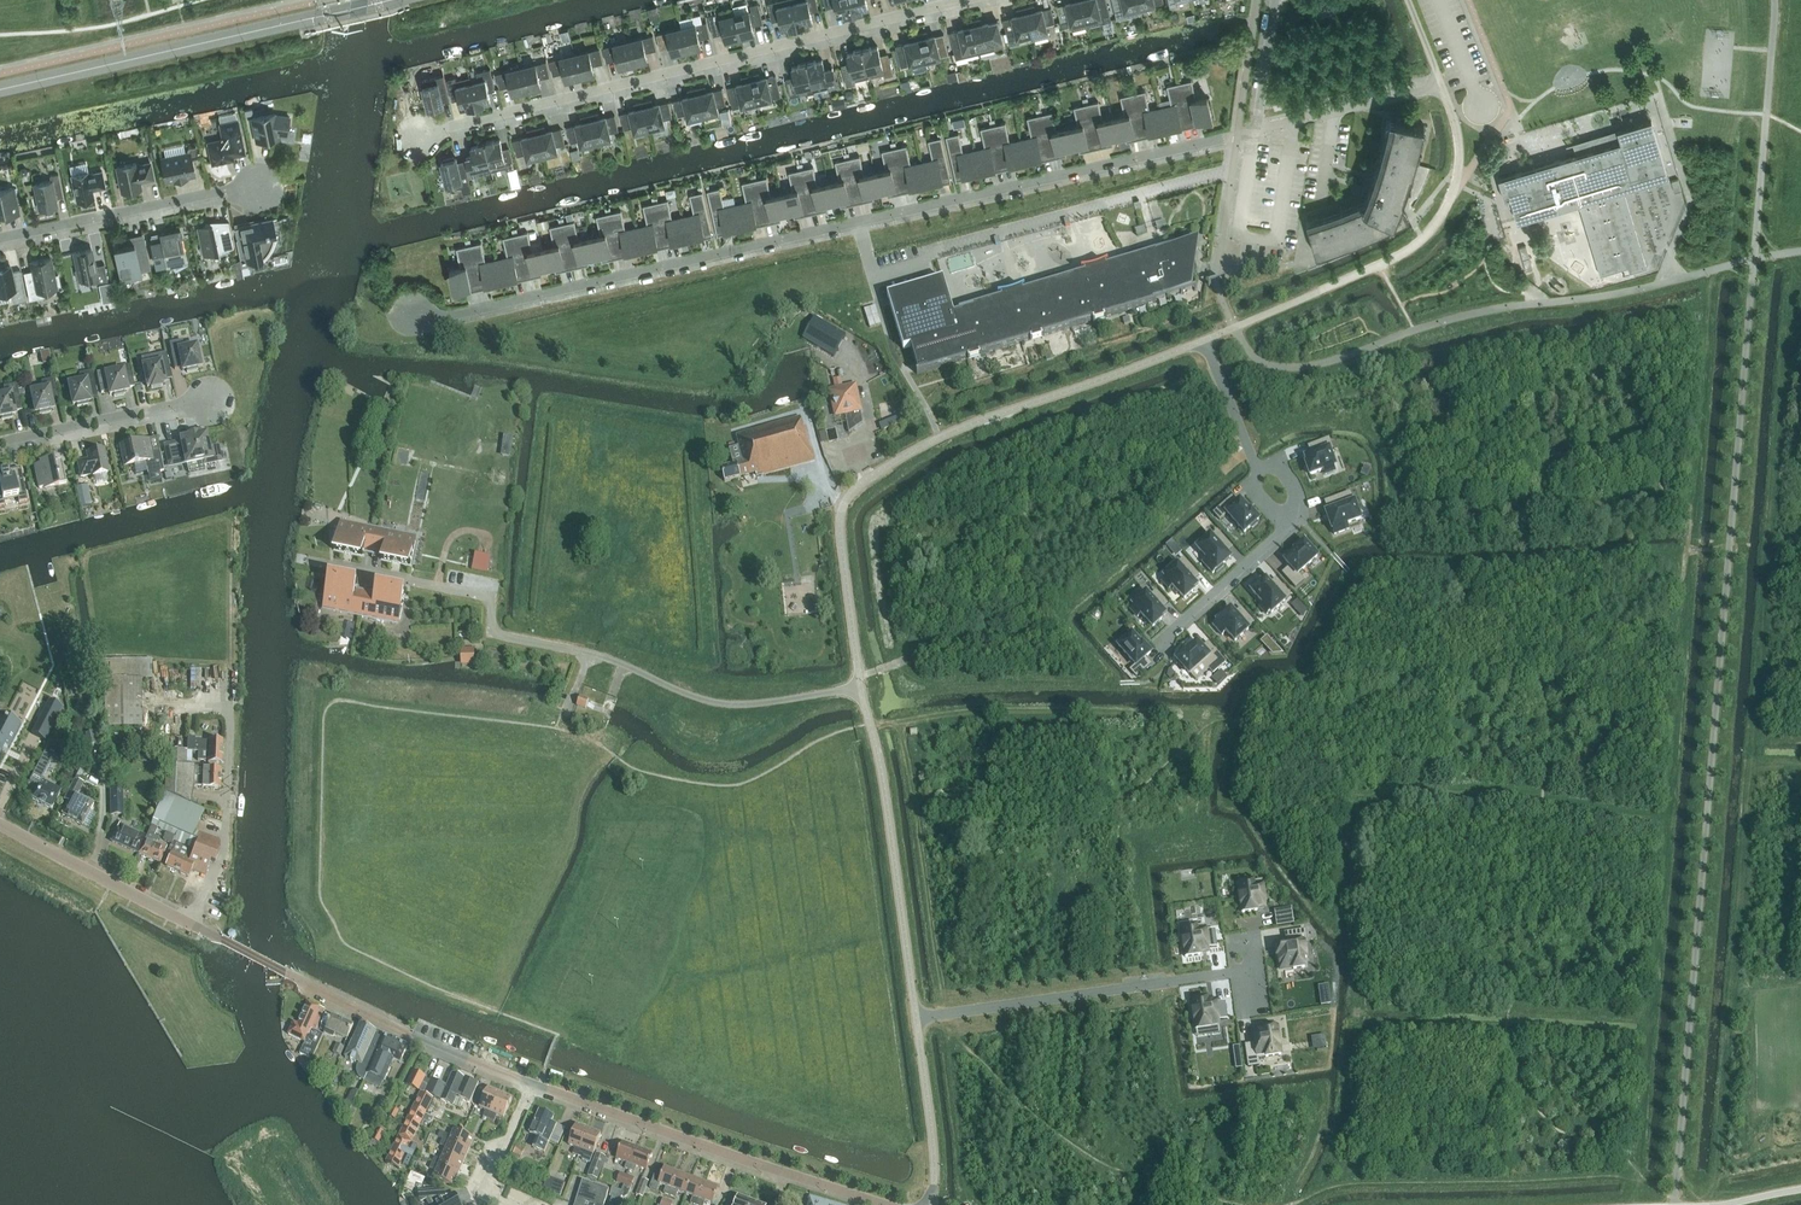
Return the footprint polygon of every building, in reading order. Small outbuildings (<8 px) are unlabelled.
[(340,26),(340,28),(341,29),(343,29),(345,29),(347,28),(348,26),(349,24),(352,0),(343,0),(340,26)] [(791,0),(780,0),(767,3),(771,18),(779,16),(782,29),(789,27),(789,28),(798,26),(791,0)] [(816,0),(791,0),(798,26),(806,24),(806,23),(813,21),(809,8),(818,6),(816,0)] [(825,5),(834,2),(837,15),(844,13),(844,15),(853,13),(850,0),(824,0),(825,5)] [(853,13),(862,11),(861,9),(868,8),(866,0),(850,0),(853,13)] [(1065,3),(1065,4),(1056,6),(1062,27),(1070,25),(1072,31),(1087,27),(1080,0),(1071,0),(1071,1),(1065,3)] [(1087,27),(1111,21),(1106,0),(1080,0),(1087,27)] [(1117,19),(1141,14),(1137,0),(1112,0),(1117,19)] [(1163,0),(1137,0),(1141,14),(1141,13),(1140,8),(1163,2),(1163,0)] [(763,23),(758,3),(750,5),(751,11),(734,15),(740,37),(754,33),(753,26),(763,23)] [(1035,10),(1034,5),(1025,7),(1033,40),(1049,36),(1046,25),(1055,23),(1051,7),(1042,9),(1035,10)] [(1033,40),(1025,7),(1016,9),(1018,14),(1011,16),(1012,17),(1003,19),(1008,40),(1031,34),(1033,40)] [(716,13),(708,15),(713,35),(723,33),(725,40),(740,37),(734,15),(717,19),(716,13)] [(980,18),(972,20),(980,53),(1004,47),(997,20),(988,23),(988,22),(982,23),(980,18)] [(980,53),(972,20),(963,22),(964,28),(958,29),(958,30),(949,32),(956,59),(980,53)] [(710,36),(706,22),(681,28),(687,50),(701,46),(699,39),(710,36)] [(687,50),(681,28),(656,34),(660,49),(670,46),(672,53),(687,50)] [(927,31),(918,33),(925,61),(949,55),(943,34),(935,36),(934,35),(928,37),(927,31)] [(925,61),(918,33),(909,35),(910,41),(904,43),(896,46),(901,67),(925,61)] [(656,49),(653,35),(628,41),(633,63),(648,60),(646,52),(656,49)] [(633,63),(628,41),(603,47),(606,62),(617,59),(619,67),(633,63)] [(881,59),(877,46),(871,48),(871,46),(862,48),(869,77),(883,74),(884,77),(893,74),(889,57),(881,59)] [(603,63),(599,48),(574,54),(580,76),(594,73),(593,65),(603,63)] [(842,68),(846,86),(855,84),(854,81),(869,77),(862,48),(853,51),(853,52),(847,54),(850,66),(842,68)] [(580,76),(574,54),(549,60),(553,75),(563,72),(565,80),(580,76)] [(816,61),(815,60),(807,62),(814,91),(837,85),(833,70),(825,72),(822,60),(816,61)] [(546,61),(521,67),(527,89),(541,86),(539,78),(550,76),(546,61)] [(814,91),(807,62),(798,64),(798,66),(792,67),(795,80),(787,82),(790,97),(814,91)] [(527,89),(521,67),(496,74),(500,88),(510,85),(512,93),(527,89)] [(470,77),(469,77),(476,106),(485,104),(485,102),(491,101),(487,88),(494,86),(490,69),(476,72),(478,78),(470,79),(470,77)] [(760,78),(759,72),(750,75),(757,102),(781,96),(775,75),(767,77),(766,76),(760,78)] [(441,105),(443,105),(440,92),(447,90),(444,75),(422,80),(424,92),(422,93),(424,100),(426,100),(428,108),(430,108),(431,110),(442,107),(441,105)] [(757,102),(750,75),(741,77),(742,82),(736,84),(736,85),(727,87),(733,108),(757,102)] [(455,77),(447,79),(451,97),(458,95),(461,108),(467,107),(467,108),(476,106),(469,77),(456,80),(455,77)] [(1181,82),(1179,83),(1189,126),(1199,124),(1198,121),(1212,118),(1207,97),(1196,100),(1191,80),(1181,82)] [(1171,105),(1160,108),(1165,128),(1178,125),(1179,129),(1189,126),(1179,83),(1176,84),(1166,86),(1171,105)] [(706,91),(705,86),(696,88),(703,115),(718,112),(717,106),(726,104),(722,88),(713,90),(706,91)] [(703,115),(696,88),(687,90),(689,96),(682,97),(683,98),(674,100),(678,116),(686,114),(688,119),(703,115)] [(1135,93),(1132,94),(1142,137),(1153,135),(1152,131),(1165,128),(1160,108),(1149,110),(1145,91),(1135,93)] [(1124,116),(1113,118),(1118,139),(1131,136),(1132,139),(1142,137),(1132,94),(1130,94),(1120,96),(1124,116)] [(844,98),(836,99),(838,108),(846,106),(844,98)] [(653,104),(651,99),(643,101),(649,129),(665,125),(663,119),(672,117),(668,102),(659,104),(659,103),(653,104)] [(649,129),(643,101),(634,103),(635,109),(629,110),(629,111),(620,113),(624,129),(633,127),(634,132),(649,129)] [(1088,104),(1086,104),(1096,148),(1106,145),(1105,142),(1118,139),(1113,118),(1103,121),(1098,101),(1088,104)] [(1078,127),(1067,129),(1072,150),(1085,147),(1085,150),(1096,148),(1086,104),(1073,107),(1078,127)] [(599,118),(598,112),(589,114),(596,142),(611,138),(610,133),(618,131),(615,115),(606,117),(606,116),(599,118)] [(1052,112),(1039,115),(1049,158),(1059,156),(1059,153),(1072,150),(1067,129),(1056,132),(1052,112)] [(288,126),(289,117),(275,115),(274,113),(248,119),(248,120),(251,119),(256,141),(279,136),(279,135),(286,136),(288,126)] [(596,142),(589,114),(580,116),(582,122),(575,124),(567,127),(570,142),(579,140),(581,146),(596,142)] [(1031,137),(1020,140),(1025,160),(1038,157),(1039,161),(1049,158),(1039,115),(1027,118),(1031,137)] [(1306,221),(1316,254),(1327,251),(1335,248),(1343,245),(1347,244),(1353,242),(1363,237),(1371,234),(1379,231),(1389,226),(1399,221),(1407,217),(1400,203),(1402,197),(1404,193),(1408,182),(1411,170),(1414,163),(1414,162),(1416,154),(1419,144),(1421,144),(1421,143),(1419,143),(1421,133),(1423,124),(1390,117),(1389,117),(1389,120),(1386,130),(1385,135),(1381,153),(1375,170),(1369,188),(1368,189),(1364,199),(1358,202),(1341,209),(1324,215),(1318,217),(1308,220),(1306,221)] [(1509,194),(1510,198),(1517,221),(1578,203),(1599,275),(1627,267),(1629,272),(1622,274),(1646,267),(1623,190),(1667,176),(1651,120),(1566,145),(1566,146),(1572,144),(1575,155),(1498,178),(1505,201),(1504,195),(1509,194)] [(232,155),(244,152),(237,121),(220,124),(223,136),(220,140),(208,143),(212,163),(232,158),(232,155)] [(1005,123),(993,126),(1003,169),(1013,167),(1012,163),(1025,160),(1020,140),(1010,142),(1005,123)] [(544,125),(535,128),(542,155),(557,151),(556,146),(565,144),(561,128),(552,130),(552,129),(546,131),(544,125)] [(985,148),(974,150),(979,171),(992,168),(992,171),(1003,169),(993,126),(980,128),(985,148)] [(522,138),(513,140),(517,156),(526,153),(527,159),(542,155),(535,128),(527,130),(528,135),(522,137),(522,138)] [(956,181),(956,180),(966,177),(966,174),(979,171),(974,150),(963,153),(959,133),(946,136),(956,181)] [(951,182),(941,137),(938,138),(928,140),(932,160),(922,162),(926,183),(939,180),(940,183),(950,181),(951,182)] [(494,139),(485,142),(492,171),(506,167),(507,170),(515,168),(510,150),(503,152),(500,139),(494,141),(494,139)] [(471,147),(473,156),(466,158),(471,176),(492,171),(485,142),(476,144),(477,145),(471,147)] [(926,183),(922,162),(911,165),(906,145),(896,148),(894,148),(904,192),(914,189),(913,186),(926,183)] [(191,158),(198,156),(195,146),(188,147),(189,152),(161,158),(166,181),(174,179),(175,181),(186,178),(186,177),(194,175),(191,158)] [(904,192),(894,148),(891,149),(881,151),(886,171),(875,173),(880,194),(893,191),(893,194),(904,192)] [(445,178),(448,189),(470,184),(467,169),(459,171),(456,158),(454,158),(454,156),(443,159),(443,161),(441,162),(443,170),(441,171),(443,178),(445,178)] [(880,194),(875,173),(864,176),(860,156),(847,159),(857,202),(867,200),(867,197),(880,194)] [(857,202),(847,159),(835,162),(839,181),(828,184),(833,204),(846,201),(847,205),(857,202)] [(135,162),(116,166),(122,192),(141,188),(139,181),(153,178),(150,162),(136,165),(135,162)] [(432,172),(430,165),(426,166),(424,166),(425,173),(428,173),(432,172)] [(833,204),(828,184),(817,186),(813,167),(803,169),(801,169),(811,213),(821,211),(820,207),(833,204)] [(811,213),(801,169),(798,170),(788,172),(793,192),(782,194),(787,215),(799,212),(800,215),(811,213)] [(105,187),(102,171),(89,173),(89,172),(71,175),(76,201),(94,198),(92,190),(105,187)] [(34,184),(39,209),(57,205),(55,198),(63,197),(58,174),(50,175),(51,180),(34,184)] [(787,215),(782,194),(771,197),(767,177),(754,180),(764,224),(774,221),(774,218),(787,215)] [(1676,179),(1670,181),(1673,192),(1679,190),(1676,179)] [(764,224),(754,180),(742,183),(746,202),(735,205),(740,225),(753,223),(754,226),(764,224)] [(20,213),(14,187),(0,190),(0,214),(3,213),(4,216),(20,213)] [(740,225),(735,205),(724,207),(720,188),(707,191),(717,236),(718,236),(718,234),(728,232),(727,228),(740,225)] [(694,214),(683,217),(688,237),(701,234),(701,238),(712,235),(712,237),(702,192),(700,192),(689,195),(694,214)] [(668,200),(655,203),(665,246),(675,244),(675,240),(688,237),(683,217),(672,219),(668,200)] [(647,225),(636,227),(641,248),(654,245),(655,249),(665,246),(655,203),(643,205),(647,225)] [(621,210),(609,213),(619,257),(629,254),(628,251),(641,248),(636,227),(625,230),(621,210)] [(601,236),(590,238),(595,259),(607,256),(608,259),(619,257),(609,213),(596,216),(601,236)] [(274,237),(274,234),(275,234),(272,221),(289,217),(289,216),(233,228),(242,267),(259,263),(258,260),(262,259),(262,258),(264,256),(265,254),(267,252),(269,250),(270,248),(271,246),(272,244),(272,243),(273,242),(273,239),(274,237)] [(1157,229),(1166,227),(1164,220),(1155,223),(1157,229)] [(203,255),(207,254),(208,257),(233,247),(228,221),(205,222),(205,226),(197,227),(203,255)] [(565,223),(562,224),(572,268),(582,265),(582,262),(595,259),(590,238),(579,241),(574,221),(565,223)] [(554,246),(543,249),(548,270),(561,267),(562,270),(572,268),(562,224),(559,224),(550,227),(554,246)] [(1135,229),(1135,231),(1137,235),(1146,233),(1144,226),(1135,229)] [(150,236),(156,263),(171,260),(176,268),(185,263),(184,257),(178,230),(150,236)] [(528,232),(515,235),(525,278),(536,276),(535,272),(548,270),(543,249),(532,251),(528,232)] [(507,257),(497,259),(501,280),(514,277),(515,281),(525,278),(515,235),(503,237),(507,257)] [(149,269),(150,269),(143,238),(126,241),(127,245),(120,246),(121,248),(115,249),(121,279),(140,275),(139,269),(149,267),(149,269)] [(1065,279),(1065,274),(1061,275),(1059,275),(1055,276),(1053,276),(1049,278),(1045,279),(1041,281),(1040,282),(1042,286),(954,313),(943,278),(887,295),(903,349),(911,347),(918,369),(918,372),(917,373),(917,374),(967,359),(1197,290),(1197,288),(1192,290),(1193,278),(1198,277),(1196,262),(1199,241),(1184,245),(1183,244),(1149,254),(1148,249),(1146,249),(1142,250),(1138,251),(1134,252),(1130,253),(1126,255),(1123,257),(1125,261),(1065,279)] [(481,242),(469,245),(479,289),(489,287),(488,283),(501,280),(497,259),(486,262),(481,242)] [(466,246),(456,248),(461,268),(449,270),(454,291),(468,288),(469,291),(479,289),(469,245),(466,246)] [(1525,271),(1532,269),(1525,246),(1519,248),(1525,271)] [(104,264),(95,266),(91,249),(74,252),(77,269),(74,270),(76,279),(79,278),(80,280),(91,277),(92,283),(107,280),(104,264)] [(33,270),(23,272),(29,300),(44,297),(43,291),(56,288),(56,286),(60,285),(58,274),(54,275),(50,257),(31,261),(33,270)] [(243,275),(243,274),(242,267),(240,259),(231,262),(237,277),(243,275)] [(11,290),(13,302),(26,299),(20,270),(11,272),(10,266),(0,268),(0,293),(11,290)] [(248,266),(242,267),(243,274),(250,273),(248,266)] [(114,300),(112,292),(110,282),(99,284),(101,294),(102,302),(114,300)] [(875,306),(864,309),(870,327),(881,324),(875,306)] [(815,317),(802,338),(833,356),(846,335),(815,317)] [(197,368),(201,367),(199,359),(201,358),(200,353),(198,354),(196,346),(184,348),(182,340),(169,343),(175,369),(179,369),(182,371),(186,370),(187,372),(197,370),(197,368)] [(1051,352),(1044,354),(1046,361),(1053,359),(1051,352)] [(154,363),(142,366),(147,387),(151,386),(151,389),(162,387),(161,384),(165,383),(164,380),(172,379),(166,353),(153,355),(154,363)] [(106,371),(97,373),(101,393),(109,391),(110,395),(113,394),(114,397),(124,395),(124,392),(128,391),(127,388),(134,387),(130,365),(122,367),(122,370),(107,374),(106,371)] [(90,399),(97,397),(92,371),(78,374),(80,382),(68,384),(73,405),(76,405),(77,407),(87,405),(87,402),(91,402),(90,399)] [(43,389),(31,392),(35,413),(39,412),(39,415),(50,413),(49,410),(53,409),(52,406),(60,405),(54,379),(41,382),(43,389)] [(1,418),(1,420),(12,418),(11,415),(15,415),(15,412),(22,410),(16,384),(3,387),(5,395),(0,396),(0,418),(1,418)] [(855,386),(831,391),(836,415),(845,413),(849,433),(863,423),(855,386)] [(721,468),(725,481),(756,472),(757,476),(815,460),(806,427),(803,427),(801,416),(736,434),(742,455),(732,457),(734,464),(721,468)] [(186,464),(189,464),(190,471),(207,468),(206,463),(220,460),(216,444),(207,446),(205,435),(197,437),(197,435),(189,437),(189,438),(181,440),(181,442),(166,446),(169,463),(185,460),(186,464)] [(504,436),(503,443),(511,444),(512,437),(504,436)] [(1311,455),(1305,458),(1307,463),(1306,464),(1310,475),(1324,470),(1325,474),(1335,471),(1333,467),(1335,466),(1329,450),(1332,449),(1329,439),(1308,446),(1311,455)] [(159,472),(164,471),(159,450),(150,451),(148,440),(115,447),(120,446),(124,466),(119,467),(145,462),(148,474),(152,473),(159,472)] [(92,476),(108,473),(103,449),(87,452),(88,460),(78,462),(81,477),(91,474),(92,476)] [(34,466),(39,489),(45,487),(45,490),(58,487),(58,485),(66,483),(61,460),(53,462),(53,460),(40,462),(40,465),(34,466)] [(27,501),(20,468),(9,471),(8,469),(0,471),(0,473),(0,507),(4,506),(3,500),(17,497),(19,503),(27,501)] [(161,481),(159,472),(152,473),(154,482),(161,481)] [(86,486),(78,487),(79,495),(87,494),(86,486)] [(1351,492),(1325,502),(1328,511),(1326,512),(1334,535),(1349,529),(1347,524),(1360,519),(1354,502),(1355,502),(1351,492)] [(1232,497),(1214,513),(1220,520),(1227,513),(1244,533),(1250,527),(1252,529),(1258,523),(1256,521),(1259,520),(1251,510),(1249,511),(1240,501),(1237,503),(1232,497)] [(339,525),(334,550),(333,549),(333,550),(364,556),(363,556),(364,550),(373,552),(372,558),(378,530),(379,527),(340,520),(339,525)] [(380,560),(412,566),(412,565),(410,565),(415,541),(417,535),(379,527),(378,530),(372,558),(373,558),(374,552),(383,554),(382,559),(381,559),(380,560)] [(1210,536),(1197,548),(1207,558),(1202,562),(1213,574),(1215,572),(1216,573),(1224,566),(1223,565),(1230,558),(1226,553),(1232,547),(1217,531),(1211,536),(1210,536)] [(1290,566),(1282,573),(1295,587),(1303,580),(1298,574),(1317,557),(1304,542),(1295,550),(1296,551),(1285,561),(1290,566)] [(492,557),(475,553),(471,569),(488,573),(492,557)] [(1166,578),(1163,581),(1169,588),(1172,586),(1184,599),(1193,591),(1192,590),(1197,586),(1192,581),(1198,575),(1185,560),(1178,566),(1177,565),(1164,577),(1166,578)] [(361,615),(367,587),(366,587),(365,593),(356,591),(357,585),(358,586),(358,585),(327,579),(328,580),(324,604),(323,604),(322,610),(360,617),(361,615)] [(1260,583),(1251,591),(1263,604),(1260,607),(1267,614),(1270,612),(1271,613),(1285,601),(1284,600),(1290,595),(1276,579),(1270,584),(1266,580),(1261,584),(1260,583)] [(367,587),(361,615),(360,617),(398,625),(400,619),(399,619),(404,595),(406,595),(375,588),(375,589),(376,589),(375,595),(366,593),(367,587)] [(1134,606),(1131,609),(1138,617),(1141,614),(1153,627),(1162,619),(1161,618),(1165,614),(1161,609),(1167,604),(1156,591),(1150,596),(1146,593),(1133,605),(1134,606)] [(1303,606),(1296,611),(1301,616),(1307,611),(1303,606)] [(1231,609),(1213,625),(1222,635),(1226,631),(1235,641),(1248,629),(1247,628),(1254,622),(1241,608),(1235,614),(1231,609)] [(1131,624),(1126,629),(1129,632),(1134,627),(1131,624)] [(1132,634),(1118,646),(1136,665),(1130,670),(1136,677),(1150,664),(1145,658),(1151,653),(1143,644),(1141,645),(1132,634)] [(1267,636),(1262,641),(1267,647),(1273,642),(1267,636)] [(1185,651),(1176,659),(1178,661),(1177,663),(1182,669),(1184,668),(1189,674),(1190,673),(1203,662),(1209,669),(1213,673),(1225,662),(1208,643),(1202,648),(1197,643),(1186,652),(1185,651)] [(474,650),(461,650),(462,661),(474,660),(474,650)] [(101,680),(105,680),(142,680),(152,680),(152,660),(101,660),(101,680)] [(1197,680),(1209,669),(1203,662),(1190,673),(1197,680)] [(1168,671),(1167,676),(1170,679),(1176,674),(1171,669),(1168,671)] [(1217,673),(1212,678),(1218,685),(1223,680),(1217,673)] [(106,728),(143,728),(142,680),(105,680),(106,728)] [(47,686),(49,697),(62,695),(61,684),(47,686)] [(585,708),(586,707),(589,698),(580,695),(577,705),(585,708)] [(50,701),(33,734),(47,741),(64,708),(50,701)] [(79,701),(76,707),(81,710),(80,711),(83,713),(88,706),(79,701)] [(18,725),(10,721),(8,724),(6,723),(7,721),(2,719),(1,720),(0,719),(0,750),(2,746),(4,747),(8,749),(21,724),(19,723),(18,725)] [(92,732),(85,734),(88,746),(95,744),(92,732)] [(195,737),(188,737),(187,751),(192,752),(198,752),(197,761),(208,761),(208,763),(221,763),(222,742),(209,741),(195,741),(195,737)] [(187,758),(187,751),(166,750),(166,751),(164,792),(191,805),(194,787),(205,787),(205,788),(220,789),(221,770),(206,770),(206,766),(194,766),(187,766),(187,758)] [(138,751),(136,762),(149,764),(151,752),(138,751)] [(31,798),(51,809),(61,790),(41,780),(53,759),(44,754),(29,781),(37,786),(31,798)] [(83,783),(74,780),(64,800),(67,802),(61,814),(62,814),(61,814),(82,825),(82,824),(82,825),(93,803),(77,795),(83,783)] [(109,790),(110,817),(112,817),(123,816),(123,790),(109,790)] [(164,792),(150,826),(151,826),(157,829),(157,830),(166,834),(175,838),(173,841),(177,843),(171,853),(165,866),(188,876),(191,869),(205,874),(210,862),(214,863),(219,851),(219,841),(199,833),(199,832),(194,831),(203,811),(191,805),(164,792)] [(119,823),(111,841),(125,847),(138,854),(146,836),(133,830),(119,823)] [(146,836),(138,854),(149,858),(157,841),(158,838),(154,836),(157,830),(157,829),(151,826),(146,836)] [(166,834),(163,840),(172,844),(173,841),(175,838),(166,834)] [(157,841),(149,858),(159,863),(167,846),(157,841)] [(1262,881),(1238,884),(1242,913),(1257,910),(1257,907),(1266,906),(1262,881)] [(1292,915),(1276,918),(1277,926),(1294,924),(1292,915)] [(1205,925),(1181,929),(1185,957),(1201,955),(1200,952),(1209,951),(1208,948),(1217,947),(1214,930),(1206,931),(1205,925)] [(1305,930),(1285,933),(1287,944),(1275,945),(1276,956),(1279,956),(1280,969),(1293,967),(1294,969),(1304,968),(1303,958),(1307,958),(1305,942),(1307,942),(1305,930)] [(1331,1004),(1330,994),(1320,996),(1321,1006),(1331,1004)] [(1207,999),(1191,1001),(1196,1029),(1211,1027),(1210,1024),(1219,1023),(1219,1020),(1227,1019),(1225,1002),(1216,1003),(1216,1000),(1207,1002),(1207,999)] [(288,1034),(310,1044),(305,1056),(312,1059),(323,1034),(315,1031),(325,1009),(308,1002),(298,1024),(294,1022),(288,1034)] [(334,1037),(336,1034),(348,1039),(354,1025),(332,1016),(324,1033),(334,1037)] [(360,1024),(359,1028),(353,1041),(352,1041),(345,1058),(358,1063),(357,1067),(357,1070),(357,1072),(358,1075),(359,1077),(361,1079),(362,1079),(364,1080),(367,1073),(383,1037),(381,1037),(381,1036),(375,1034),(376,1032),(361,1025),(360,1024)] [(1253,1033),(1255,1044),(1245,1045),(1249,1067),(1259,1065),(1258,1058),(1281,1055),(1277,1026),(1262,1029),(1262,1031),(1253,1033)] [(393,1058),(400,1061),(407,1045),(384,1035),(383,1037),(367,1073),(383,1081),(393,1058)] [(337,1044),(333,1053),(341,1056),(345,1047),(337,1044)] [(1239,1046),(1233,1047),(1235,1061),(1241,1060),(1239,1046)] [(421,1092),(414,1106),(426,1112),(433,1098),(423,1094),(425,1091),(427,1085),(422,1082),(424,1077),(415,1072),(408,1085),(421,1091),(421,1092)] [(464,1078),(465,1078),(453,1073),(447,1086),(441,1100),(453,1105),(464,1078)] [(464,1078),(453,1105),(460,1108),(463,1100),(470,1103),(478,1084),(464,1078)] [(425,1093),(432,1096),(441,1100),(447,1086),(431,1079),(425,1093)] [(487,1119),(488,1119),(500,1093),(488,1088),(479,1107),(486,1110),(483,1117),(487,1119)] [(352,1091),(351,1092),(344,1109),(349,1111),(355,1099),(358,1091),(357,1090),(356,1090),(355,1090),(354,1090),(353,1091),(352,1091)] [(500,1093),(488,1119),(494,1122),(497,1115),(504,1118),(512,1099),(500,1093)] [(384,1114),(390,1101),(381,1097),(375,1110),(384,1114)] [(407,1120),(419,1126),(421,1127),(424,1121),(427,1123),(428,1123),(429,1123),(431,1122),(432,1121),(434,1117),(425,1113),(426,1112),(414,1106),(407,1120)] [(544,1152),(549,1141),(556,1124),(551,1122),(553,1116),(539,1110),(529,1133),(537,1136),(532,1147),(544,1152)] [(411,1142),(419,1126),(407,1120),(399,1136),(411,1142)] [(572,1154),(578,1156),(588,1129),(576,1125),(568,1144),(575,1147),(572,1154)] [(386,1132),(379,1129),(376,1134),(383,1138),(386,1132)] [(593,1154),(601,1134),(588,1129),(578,1156),(583,1158),(582,1160),(590,1163),(593,1154)] [(445,1133),(442,1139),(468,1150),(474,1138),(454,1130),(451,1136),(445,1133)] [(383,1138),(376,1134),(373,1139),(380,1143),(383,1138)] [(399,1136),(392,1149),(411,1158),(418,1146),(399,1136)] [(468,1150),(442,1139),(440,1145),(446,1147),(444,1154),(463,1162),(468,1150)] [(629,1170),(637,1148),(622,1142),(616,1158),(626,1162),(624,1168),(629,1170)] [(517,1144),(513,1153),(521,1157),(525,1147),(517,1144)] [(637,1148),(629,1170),(634,1172),(636,1166),(646,1170),(652,1154),(637,1148)] [(411,1158),(392,1149),(386,1162),(398,1168),(401,1162),(408,1165),(411,1158)] [(596,1153),(587,1176),(598,1180),(606,1157),(596,1153)] [(463,1162),(444,1154),(441,1160),(434,1157),(432,1162),(458,1174),(463,1162)] [(458,1174),(432,1162),(429,1168),(436,1171),(433,1178),(453,1186),(458,1174)] [(673,1192),(682,1170),(668,1165),(660,1187),(673,1192)] [(686,1196),(695,1175),(682,1170),(673,1192),(686,1196)] [(411,1171),(407,1180),(413,1182),(413,1181),(416,1182),(422,1185),(425,1177),(411,1171)] [(620,1173),(617,1182),(624,1184),(627,1175),(620,1173)] [(622,1190),(620,1197),(624,1198),(628,1195),(629,1192),(631,1187),(632,1187),(635,1178),(627,1175),(624,1184),(622,1189),(622,1190)] [(699,1201),(707,1179),(695,1175),(686,1196),(699,1201)] [(565,1183),(547,1176),(542,1190),(560,1196),(565,1183)] [(643,1197),(649,1181),(642,1178),(636,1195),(643,1197)] [(721,1185),(707,1179),(699,1201),(709,1204),(713,1204),(721,1185)] [(609,1189),(582,1180),(575,1204),(604,1204),(609,1189)] [(609,1204),(618,1204),(620,1198),(620,1197),(622,1190),(612,1187),(609,1195),(612,1196),(609,1204)] [(429,1200),(431,1204),(461,1204),(455,1194),(447,1199),(445,1197),(445,1189),(418,1191),(419,1199),(428,1199),(429,1200)] [(752,1201),(738,1196),(735,1203),(729,1201),(727,1204),(751,1204),(752,1201)] [(810,1196),(807,1204),(841,1204),(810,1196)]
